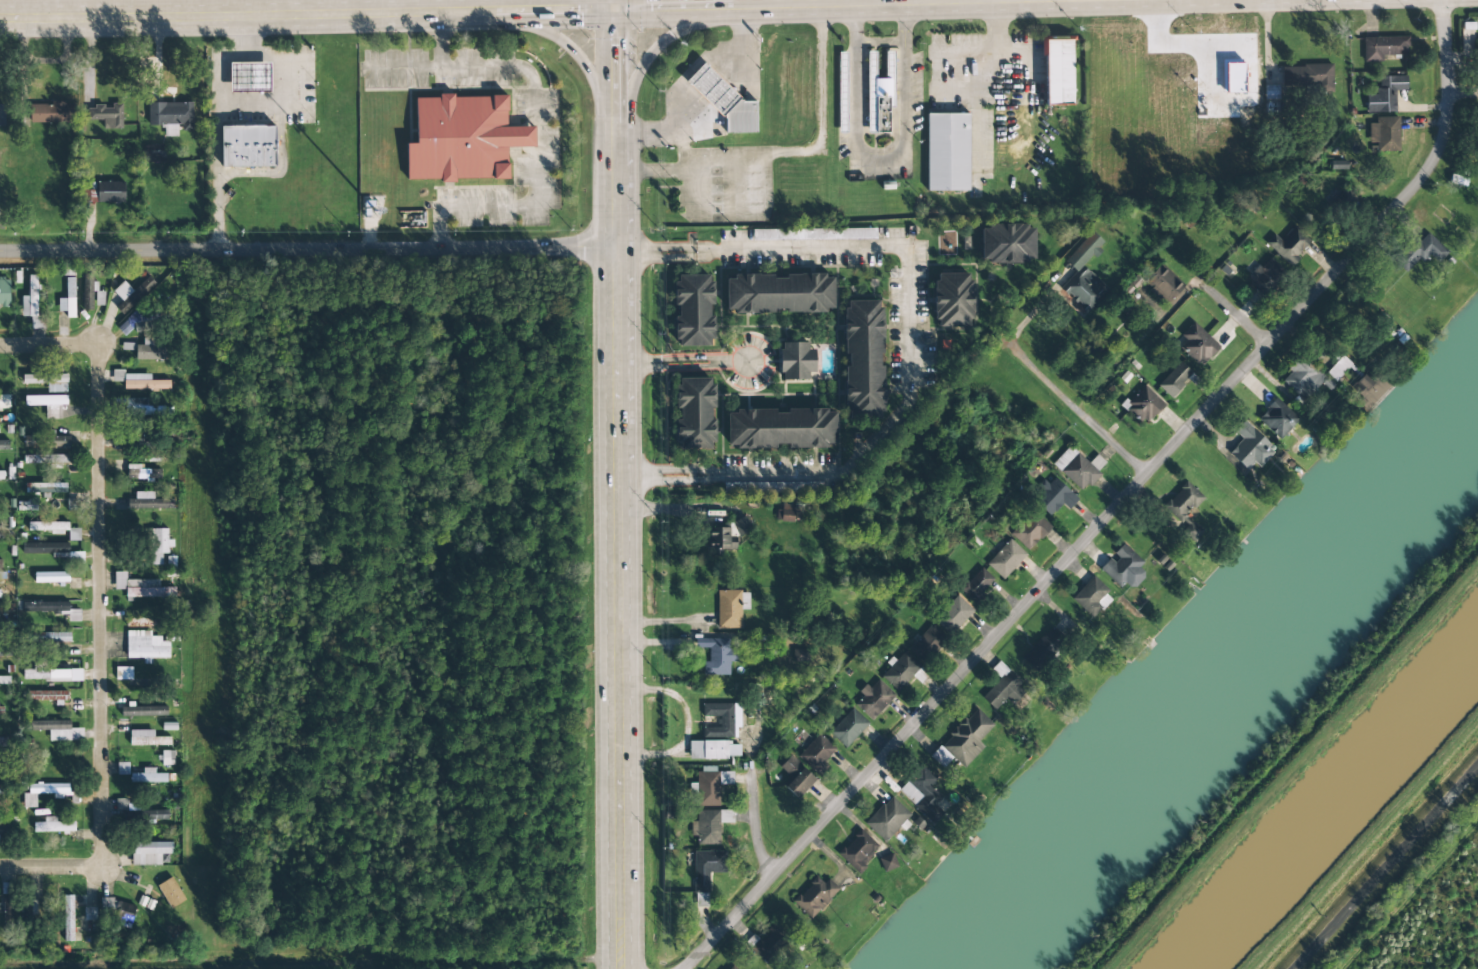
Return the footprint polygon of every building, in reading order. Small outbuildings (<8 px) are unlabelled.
[(1070,104),(1070,37),(1042,37),(1042,104),(1070,104)] [(1362,37),(1362,59),(1406,59),(1406,37),(1362,37)] [(866,51),(865,133),(889,134),(890,50),(883,50),(883,78),(874,78),(874,51),(866,51)] [(845,53),(837,53),(837,131),(845,131),(845,53)] [(227,92),(266,92),(266,62),(227,62),(227,92)] [(754,133),(754,101),(741,101),(701,62),(682,81),(718,117),(723,117),(723,133),(754,133)] [(1330,65),(1281,65),(1281,91),(1331,90),(1330,65)] [(1394,112),(1394,91),(1405,91),(1405,76),(1377,76),(1377,95),(1365,95),(1365,112),(1394,112)] [(505,180),(505,147),(531,147),(531,126),(505,126),(505,96),(414,96),(414,144),(403,144),(403,180),(505,180)] [(27,103),(27,122),(72,122),(72,103),(27,103)] [(191,103),(146,103),(146,125),(164,125),(164,135),(176,135),(176,131),(191,131),(191,103)] [(86,104),(86,120),(101,119),(101,128),(120,128),(120,104),(86,104)] [(966,190),(966,114),(925,114),(925,190),(966,190)] [(1397,151),(1397,119),(1369,119),(1369,151),(1397,151)] [(272,167),(272,126),(218,126),(218,167),(272,167)] [(123,201),(123,181),(94,181),(94,192),(85,192),(85,201),(123,201)] [(1321,209),(1334,221),(1355,199),(1343,187),(1321,209)] [(978,225),(978,262),(1032,262),(1032,225),(978,225)] [(1272,234),(1264,244),(1289,265),(1310,241),(1293,226),(1280,241),(1272,234)] [(1418,242),(1412,236),(1391,260),(1406,274),(1425,253),(1436,263),(1446,252),(1426,233),(1418,242)] [(1064,261),(1076,272),(1060,289),(1085,312),(1106,290),(1080,265),(1098,245),(1088,236),(1064,261)] [(1246,272),(1257,295),(1283,283),(1273,259),(1246,272)] [(1164,305),(1182,286),(1159,264),(1141,282),(1164,305)] [(968,274),(930,274),(930,327),(968,327),(968,274)] [(42,329),(42,316),(36,315),(36,275),(27,275),(26,296),(20,296),(20,316),(29,316),(28,329),(42,329)] [(102,307),(101,292),(94,292),(93,275),(81,276),(82,308),(102,307)] [(155,282),(148,275),(132,292),(123,283),(114,293),(122,301),(115,308),(121,316),(155,282)] [(709,347),(710,275),(671,275),(670,346),(709,347)] [(831,313),(831,275),(723,275),(723,313),(831,313)] [(74,276),(64,276),(64,298),(60,298),(60,317),(74,317),(74,276)] [(0,279),(0,307),(8,307),(8,279),(0,279)] [(842,420),(880,419),(879,301),(841,302),(842,420)] [(117,327),(124,336),(133,329),(138,335),(154,322),(140,307),(117,327)] [(1215,354),(1198,322),(1177,333),(1193,365),(1215,354)] [(810,343),(777,344),(778,380),(810,380),(810,343)] [(133,360),(161,360),(161,344),(133,344),(133,360)] [(1323,379),(1301,356),(1279,377),(1301,401),(1323,379)] [(1169,395),(1190,374),(1178,362),(1158,384),(1169,395)] [(1388,386),(1369,367),(1349,388),(1367,406),(1388,386)] [(122,389),(168,389),(168,380),(148,380),(148,373),(111,372),(111,380),(122,380),(122,389)] [(20,383),(46,383),(46,392),(66,392),(66,373),(20,373),(20,383)] [(710,378),(672,378),(672,449),(710,449),(710,378)] [(1122,407),(1141,426),(1163,405),(1144,386),(1122,407)] [(8,409),(8,394),(0,394),(0,409),(8,409)] [(43,419),(59,419),(59,405),(65,405),(65,396),(23,395),(22,405),(43,406),(43,419)] [(162,406),(143,406),(143,399),(129,399),(129,415),(162,414),(162,406)] [(1256,418),(1277,440),(1297,420),(1275,399),(1256,418)] [(833,448),(833,410),(724,410),(724,448),(833,448)] [(1257,467),(1273,449),(1242,421),(1233,431),(1241,439),(1226,455),(1243,470),(1251,462),(1257,467)] [(68,436),(54,436),(54,431),(22,431),(22,447),(68,447),(68,436)] [(8,439),(0,439),(0,450),(8,450),(8,439)] [(1051,464),(1081,492),(1098,473),(1068,446),(1051,464)] [(66,455),(22,455),(22,466),(66,466),(66,455)] [(160,470),(128,470),(128,478),(160,478),(160,470)] [(1060,504),(1065,510),(1075,500),(1051,477),(1039,489),(1041,491),(1032,501),(1048,516),(1060,504)] [(1202,531),(1185,518),(1202,496),(1182,481),(1161,509),(1184,527),(1179,533),(1192,544),(1202,531)] [(723,483),(724,494),(821,492),(821,482),(723,483)] [(64,483),(24,483),(24,492),(64,492),(64,483)] [(172,499),(126,499),(126,508),(172,508),(172,499)] [(794,505),(778,504),(778,521),(793,522),(794,505)] [(1049,527),(1032,511),(1009,533),(1026,550),(1049,527)] [(730,522),(734,536),(748,532),(744,518),(730,522)] [(66,522),(26,522),(26,531),(68,531),(68,540),(78,540),(78,528),(66,528),(66,522)] [(14,539),(13,526),(0,526),(0,539),(14,539)] [(732,528),(706,528),(706,551),(732,551),(732,528)] [(164,529),(145,529),(145,565),(164,565),(164,529)] [(985,564),(1001,579),(1024,555),(1008,539),(985,564)] [(20,553),(66,554),(66,563),(82,563),(82,552),(66,552),(66,543),(20,543),(20,553)] [(1117,587),(1140,563),(1121,544),(1109,556),(1110,556),(1098,568),(1117,587)] [(993,580),(979,567),(958,590),(972,603),(993,580)] [(66,582),(66,572),(33,572),(33,582),(66,582)] [(125,580),(125,572),(113,572),(113,589),(124,589),(124,598),(173,598),(173,588),(157,588),(157,580),(125,580)] [(1089,618),(1106,602),(1101,597),(1106,591),(1091,576),(1069,598),(1089,618)] [(716,591),(716,629),(739,629),(739,591),(716,591)] [(932,619),(948,635),(971,611),(956,596),(932,619)] [(78,621),(78,610),(67,610),(67,602),(21,602),(21,612),(67,612),(67,621),(78,621)] [(162,619),(126,619),(126,627),(162,627),(162,619)] [(923,664),(946,640),(930,625),(907,649),(923,664)] [(1020,657),(1034,672),(1065,641),(1051,627),(1020,657)] [(151,631),(125,631),(125,658),(168,658),(168,641),(176,641),(176,635),(151,635),(151,631)] [(22,633),(22,642),(69,642),(69,633),(22,633)] [(728,650),(728,639),(705,639),(705,675),(728,675),(728,662),(736,661),(736,650),(728,650)] [(11,658),(11,645),(0,645),(0,658),(11,658)] [(793,662),(806,662),(806,650),(793,650),(793,662)] [(897,692),(919,667),(903,652),(881,677),(897,692)] [(1026,689),(997,663),(990,670),(999,678),(981,698),(993,710),(1004,699),(1011,705),(1026,689)] [(80,669),(45,670),(45,667),(22,667),(22,681),(80,681),(80,669)] [(131,669),(116,668),(115,680),(131,681),(131,669)] [(9,685),(9,676),(0,676),(0,685),(9,685)] [(894,696),(876,679),(853,703),(870,720),(894,696)] [(66,691),(25,691),(25,701),(66,701),(66,691)] [(688,759),(729,759),(729,739),(734,739),(734,704),(702,704),(702,717),(717,717),(717,728),(702,728),(702,742),(688,742),(688,759)] [(167,708),(126,708),(126,716),(167,716),(167,708)] [(992,725),(974,708),(930,755),(942,766),(951,757),(963,768),(982,747),(977,742),(992,725)] [(828,732),(843,748),(867,724),(851,709),(828,732)] [(47,731),(47,741),(81,741),(81,728),(68,728),(68,721),(27,721),(27,731),(47,731)] [(152,730),(128,730),(128,746),(170,746),(170,738),(152,737),(152,730)] [(835,750),(818,734),(797,756),(814,773),(835,750)] [(173,766),(173,752),(161,752),(161,766),(173,766)] [(782,786),(795,800),(814,781),(790,756),(779,767),(790,778),(782,786)] [(129,782),(172,782),(172,774),(155,774),(155,768),(140,768),(140,774),(127,774),(127,763),(115,763),(115,774),(129,775),(129,782)] [(896,789),(932,824),(942,814),(934,805),(941,798),(929,786),(935,780),(920,764),(896,789)] [(718,806),(719,785),(732,785),(732,772),(697,772),(696,806),(718,806)] [(0,785),(0,795),(11,795),(11,785),(0,785)] [(68,785),(29,785),(29,794),(23,794),(23,807),(36,807),(36,793),(53,793),(53,796),(68,796),(68,785)] [(882,841),(909,816),(891,797),(864,822),(882,841)] [(116,811),(128,810),(127,799),(116,799),(116,811)] [(167,810),(145,811),(145,821),(167,820),(167,810)] [(697,811),(697,845),(719,845),(719,822),(732,822),(732,811),(697,811)] [(74,822),(56,822),(55,817),(44,817),(44,823),(33,823),(34,833),(74,832),(74,822)] [(839,851),(854,867),(875,846),(860,830),(839,851)] [(170,842),(131,842),(131,864),(170,864),(170,842)] [(693,852),(694,893),(709,893),(709,873),(726,873),(725,851),(693,852)] [(885,873),(898,866),(891,853),(878,859),(885,873)] [(165,877),(158,873),(143,902),(151,906),(165,877)] [(158,884),(169,909),(184,901),(173,877),(158,884)] [(821,883),(815,877),(791,902),(809,919),(838,890),(826,878),(821,883)] [(695,894),(695,908),(708,907),(707,893),(695,894)] [(83,894),(83,921),(95,921),(95,894),(83,894)] [(3,896),(3,924),(13,924),(13,896),(3,896)] [(61,941),(71,941),(71,929),(79,929),(78,907),(72,907),(72,898),(60,898),(61,941)] [(101,909),(113,909),(113,899),(101,899),(101,909)] [(37,930),(37,901),(22,901),(22,930),(37,930)] [(112,924),(129,928),(134,906),(117,902),(112,924)] [(748,949),(765,965),(790,939),(774,923),(748,949)]
